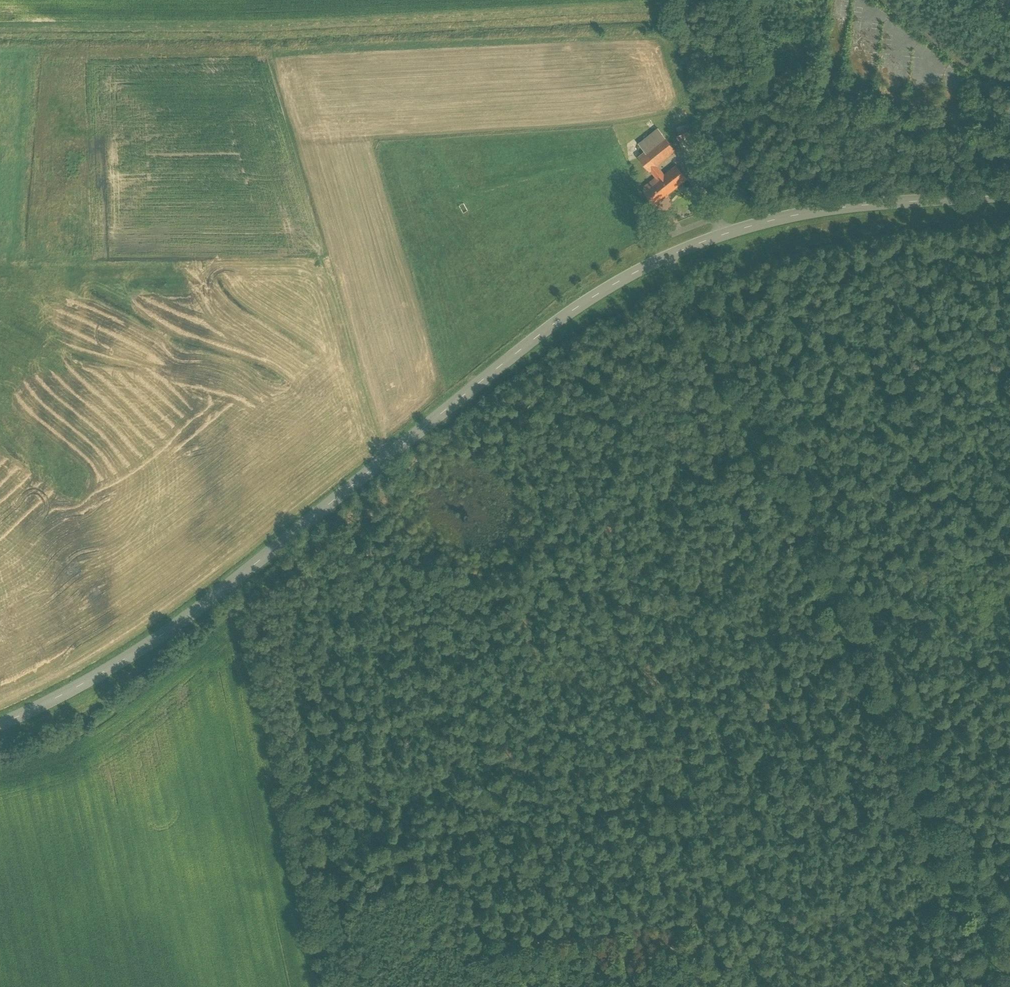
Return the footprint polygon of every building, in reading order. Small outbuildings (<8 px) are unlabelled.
[(692,124),(677,128),(680,136),(694,132),(692,124)] [(659,129),(640,144),(646,151),(639,157),(650,171),(651,170),(658,165),(676,150),(659,129)] [(695,143),(687,149),(695,158),(703,152),(695,143)] [(660,200),(665,196),(688,178),(677,165),(665,174),(658,165),(651,170),(655,174),(655,175),(659,179),(653,184),(649,187),(660,200)] [(649,187),(653,184),(651,182),(646,186),(647,188),(645,190),(657,205),(665,197),(665,196),(660,200),(649,187)]
